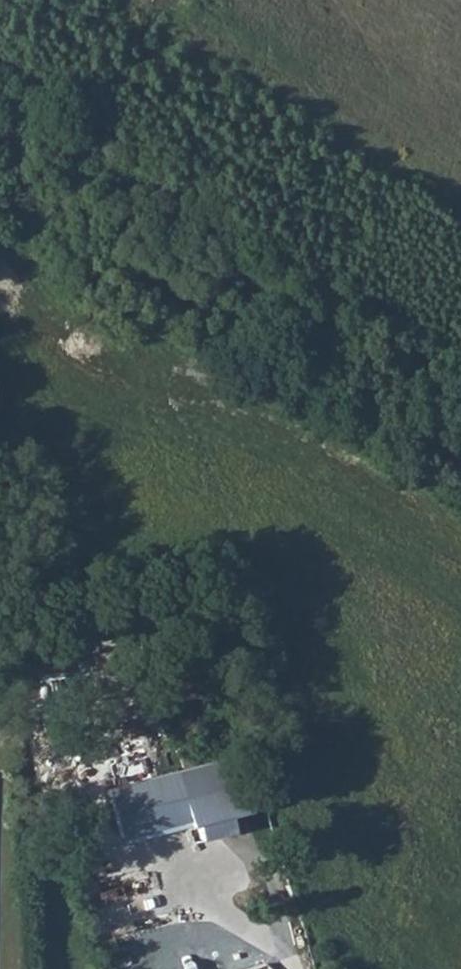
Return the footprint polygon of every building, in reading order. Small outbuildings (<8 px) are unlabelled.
[(105,791),(120,839),(195,821),(201,843),(233,831),(229,817),(243,812),(232,759),(105,791)]
